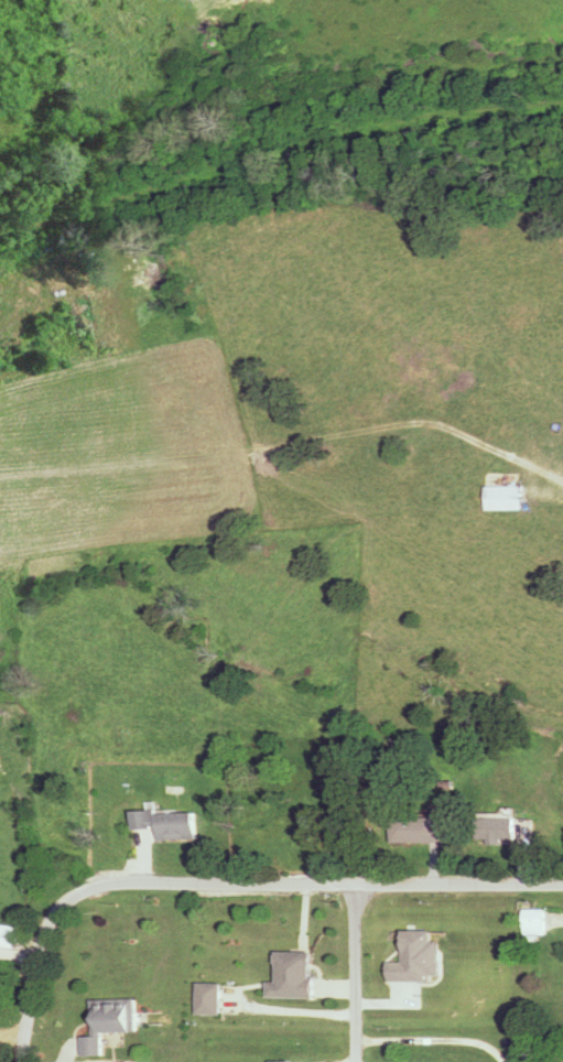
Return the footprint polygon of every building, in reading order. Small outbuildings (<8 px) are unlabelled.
[(520,487),(485,487),(485,508),(520,508),(520,487)] [(130,811),(131,830),(156,829),(156,841),(196,840),(195,813),(156,814),(156,810),(130,811)] [(514,813),(478,812),(477,842),(519,843),(519,821),(514,821),(514,813)] [(438,843),(438,818),(399,818),(399,843),(438,843)] [(524,910),(524,935),(545,935),(545,910),(524,910)] [(267,983),(266,998),(312,999),(313,953),(276,952),(276,983),(267,983)] [(220,1015),(220,984),(196,984),(196,1015),(220,1015)] [(136,1033),(136,1000),(93,1000),(93,1037),(82,1037),(82,1057),(103,1057),(103,1033),(136,1033)]
